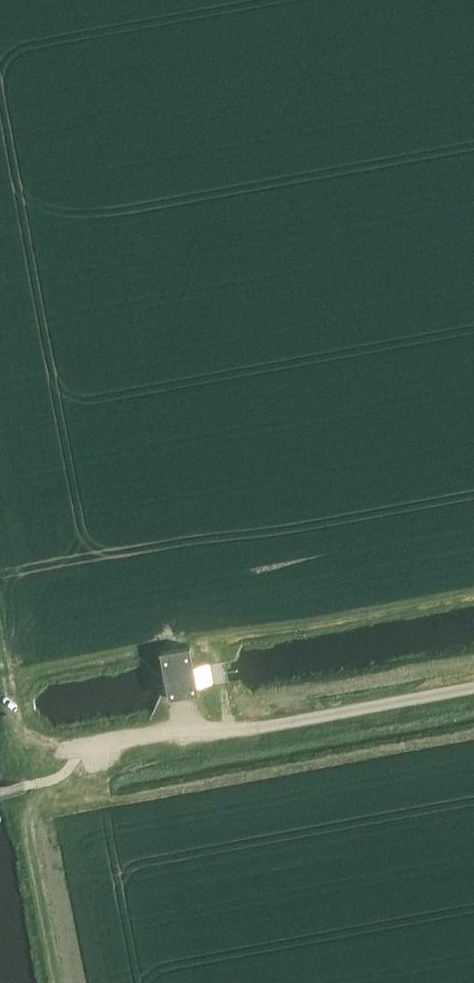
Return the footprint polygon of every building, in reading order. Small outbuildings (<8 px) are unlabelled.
[(192,643),(165,648),(174,688),(199,685),(192,643)]
